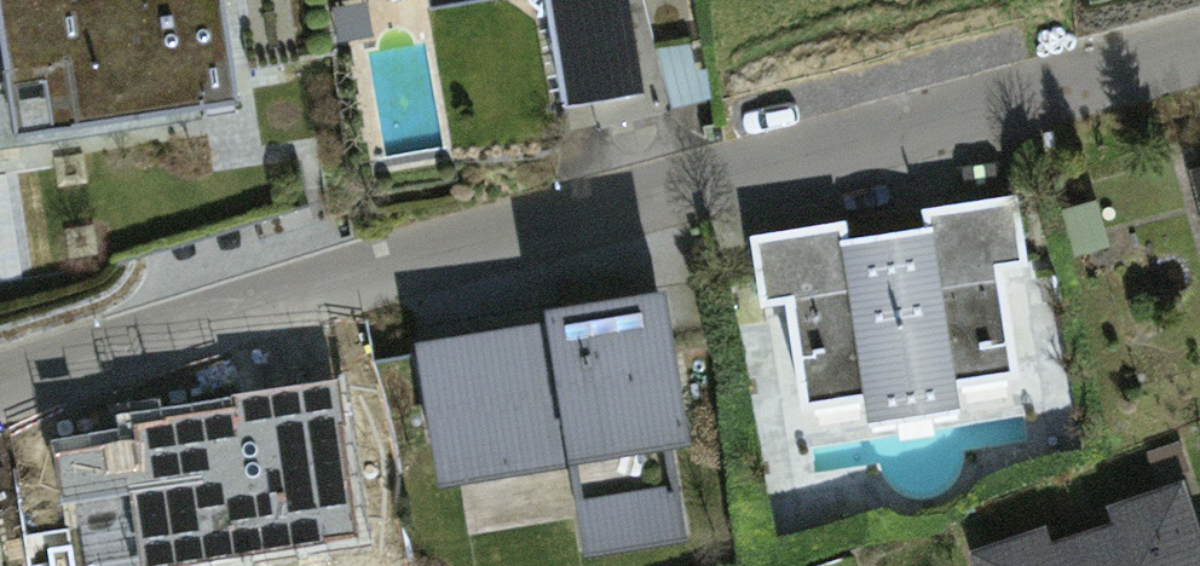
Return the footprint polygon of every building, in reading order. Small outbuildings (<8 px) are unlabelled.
[(9,151),(241,112),(221,0),(140,0),(71,12),(69,0),(0,0),(0,102),(9,151)] [(430,11),(494,0),(428,0),(430,11)] [(571,141),(665,125),(643,0),(546,0),(571,141)] [(24,286),(18,175),(0,176),(0,287),(24,286)] [(1012,208),(740,242),(750,322),(782,318),(795,422),(1008,395),(994,282),(1021,278),(1012,208)] [(664,298),(418,338),(440,472),(568,451),(584,544),(686,527),(671,434),(686,432),(664,298)] [(44,462),(49,513),(115,506),(120,565),(270,565),(358,557),(342,395),(229,406),(231,426),(132,436),(134,454),(44,462)] [(960,561),(962,565),(1199,565),(1199,547),(1176,483),(960,561)]
